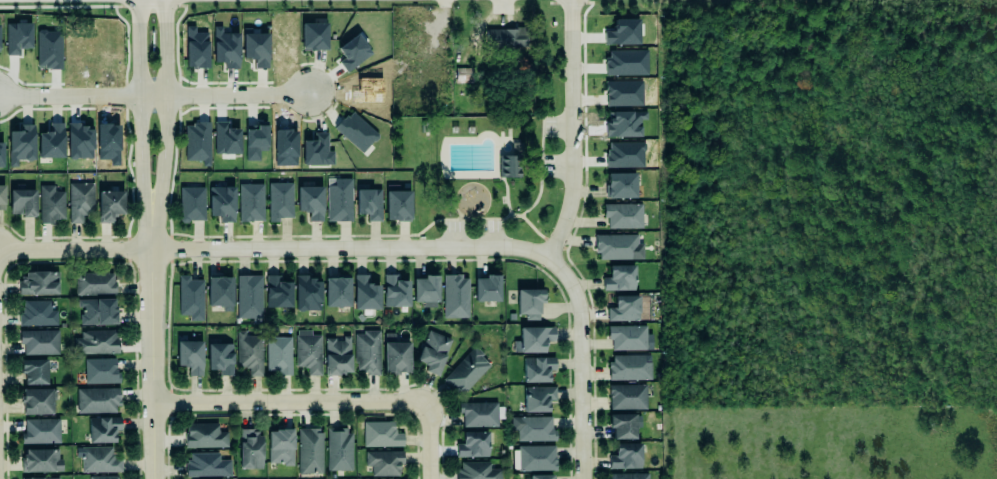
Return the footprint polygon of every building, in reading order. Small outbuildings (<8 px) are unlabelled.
[(6,24),(7,56),(20,56),(20,48),(32,48),(31,23),(6,24)] [(302,51),(327,50),(327,23),(302,23),(302,51)] [(213,63),(225,63),(225,69),(239,69),(239,33),(222,33),(223,27),(214,27),(213,63)] [(486,47),(527,48),(527,29),(486,28),(486,47)] [(269,31),(243,31),(243,59),(254,59),(254,68),(268,69),(269,31)] [(37,67),(60,68),(61,32),(38,32),(37,67)] [(343,59),(339,61),(345,71),(372,57),(360,34),(337,47),(343,59)] [(456,83),(472,83),(472,68),(456,68),(456,83)] [(335,127),(361,154),(378,137),(353,110),(335,127)] [(647,111),(606,112),(607,137),(641,137),(640,120),(647,120),(647,111)] [(48,120),(60,120),(62,153),(53,153),(52,155),(47,155),(46,154),(37,154),(36,129),(49,128),(48,120)] [(240,154),(239,128),(228,128),(228,122),(214,122),(215,154),(240,154)] [(185,161),(202,160),(202,167),(210,166),(209,123),(185,124),(185,161)] [(34,125),(21,125),(21,131),(8,131),(9,167),(18,166),(18,161),(35,160),(34,125)] [(246,161),(260,161),(260,150),(268,150),(267,125),(245,125),(246,161)] [(92,157),(92,126),(69,126),(69,157),(92,157)] [(303,140),(303,165),(327,165),(328,133),(313,133),(313,140),(303,140)] [(500,178),(519,177),(518,155),(499,156),(500,178)] [(604,174),(633,174),(633,199),(605,199),(605,198),(603,198),(603,185),(605,185),(604,174)] [(332,178),(332,185),(324,185),(325,222),(350,221),(350,178),(332,178)] [(68,182),(68,222),(82,222),(82,214),(85,214),(85,212),(92,212),(92,182),(68,182)] [(10,188),(16,188),(16,183),(23,183),(23,187),(35,187),(35,216),(30,216),(30,215),(21,215),(21,213),(17,213),(17,212),(9,212),(10,188)] [(237,222),(261,221),(261,184),(237,183),(237,222)] [(293,218),(293,183),(269,183),(269,223),(279,222),(279,218),(293,218)] [(39,184),(53,184),(53,190),(63,190),(64,217),(52,218),(52,222),(39,222),(39,184)] [(177,221),(177,186),(203,186),(203,221),(188,221),(185,224),(180,224),(177,221)] [(295,187),(319,186),(320,221),(307,221),(307,214),(301,214),(301,212),(295,212),(295,187)] [(386,221),(410,221),(411,191),(399,191),(399,186),(387,186),(386,221)] [(207,187),(232,188),(232,222),(218,222),(218,217),(207,217),(207,187)] [(98,189),(123,189),(123,211),(116,211),(116,215),(111,215),(111,221),(98,221),(98,189)] [(381,221),(381,189),(356,190),(357,215),(368,215),(368,221),(381,221)] [(600,201),(642,201),(642,228),(606,229),(605,219),(601,218),(600,201)] [(593,235),(635,234),(635,243),(642,243),(642,259),(597,259),(596,253),(593,253),(593,235)] [(634,265),(609,266),(609,278),(603,278),(603,291),(634,290),(634,265)] [(25,271),(31,270),(31,269),(46,269),(47,270),(57,270),(58,288),(56,288),(57,292),(18,293),(18,280),(21,280),(21,275),(25,275),(25,271)] [(73,273),(73,294),(94,295),(117,294),(117,277),(112,269),(80,269),(73,273)] [(324,272),(325,306),(350,307),(350,273),(336,272),(324,272)] [(413,277),(424,277),(423,272),(437,272),(438,300),(435,300),(435,306),(423,306),(423,299),(413,300),(413,277)] [(443,273),(443,316),(468,316),(467,277),(460,277),(460,272),(443,273)] [(265,274),(272,273),(279,273),(279,280),(291,279),(292,305),(266,306),(265,274)] [(295,273),(308,273),(308,275),(314,276),(320,276),(320,308),(305,308),(304,308),(303,308),(303,309),(302,310),(299,310),(297,308),(296,308),(295,273)] [(354,273),(354,307),(374,307),(375,308),(378,308),(378,306),(379,306),(379,282),(373,282),(370,282),(371,280),(368,280),(368,273),(354,273)] [(178,274),(188,274),(188,278),(202,278),(203,319),(189,319),(189,313),(178,314),(178,274)] [(207,274),(207,303),(218,303),(219,305),(223,305),(223,309),(231,310),(231,275),(223,275),(223,274),(218,274),(218,275),(217,275),(217,274),(207,274)] [(237,274),(261,274),(261,317),(237,317),(237,274)] [(409,281),(396,281),(396,275),(383,275),(384,307),(409,307),(409,281)] [(499,302),(500,275),(485,275),(485,279),(475,279),(475,302),(499,302)] [(544,290),(518,289),(517,315),(526,315),(526,320),(539,320),(540,304),(543,304),(544,290)] [(95,296),(113,296),(113,304),(115,304),(115,310),(116,310),(117,323),(79,324),(79,313),(82,313),(81,306),(77,306),(77,298),(95,298),(95,296)] [(612,308),(612,297),(636,296),(637,320),(606,321),(606,308),(612,308)] [(22,311),(22,306),(23,305),(23,300),(49,299),(48,306),(50,307),(50,309),(56,309),(57,324),(18,325),(18,311),(22,311)] [(512,340),(510,343),(510,349),(513,351),(543,351),(543,345),(545,345),(545,340),(554,340),(554,325),(519,325),(519,340),(512,340)] [(606,326),(644,325),(645,349),(610,350),(610,339),(606,339),(606,326)] [(19,329),(58,329),(58,354),(22,354),(22,344),(19,344),(19,329)] [(84,330),(84,331),(80,331),(80,337),(73,338),(73,353),(118,353),(118,345),(115,345),(115,329),(84,330)] [(295,334),(297,334),(297,329),(311,329),(311,334),(320,334),(321,374),(307,375),(307,367),(303,367),(303,365),(295,366),(295,334)] [(415,358),(426,363),(424,369),(436,374),(450,339),(428,329),(415,358)] [(236,330),(244,330),(244,335),(261,335),(261,376),(248,376),(248,368),(244,368),(244,366),(236,366),(236,330)] [(384,331),(395,331),(395,340),(409,340),(409,370),(407,370),(398,370),(398,373),(391,373),(391,369),(388,369),(388,371),(384,371),(384,331)] [(380,332),(355,332),(355,370),(364,370),(365,376),(380,375),(380,332)] [(265,336),(265,376),(290,376),(290,336),(265,336)] [(351,336),(343,336),(343,339),(325,340),(326,375),(351,374),(351,336)] [(188,375),(201,375),(201,340),(176,340),(176,364),(188,364),(188,375)] [(207,342),(224,342),(232,343),(232,375),(219,375),(219,368),(207,368),(207,342)] [(473,347),(443,380),(461,397),(491,364),(473,347)] [(608,361),(608,379),(650,379),(650,354),(612,354),(612,361),(608,361)] [(522,356),(532,356),(542,355),(542,356),(554,356),(554,368),(548,369),(548,380),(523,380),(522,356)] [(82,357),(82,384),(118,383),(117,368),(115,356),(82,357)] [(19,358),(46,358),(46,383),(24,383),(24,372),(19,372),(19,358)] [(645,384),(645,408),(609,408),(609,397),(608,397),(608,393),(608,384),(645,384)] [(522,386),(555,385),(555,399),(548,399),(548,411),(530,411),(530,412),(524,412),(524,411),(523,411),(522,386)] [(22,388),(51,387),(51,391),(55,390),(55,398),(53,398),(53,413),(22,413),(22,401),(19,402),(19,395),(22,395),(22,388)] [(76,388),(118,387),(119,404),(115,405),(115,411),(77,412),(76,388)] [(458,402),(496,402),(497,426),(462,426),(461,412),(458,412),(458,402)] [(608,412),(608,422),(609,423),(608,423),(608,426),(612,426),(612,437),(635,437),(634,412),(608,412)] [(556,441),(556,429),(552,429),(552,417),(511,417),(511,432),(517,432),(518,441),(556,441)] [(90,443),(116,443),(115,430),(121,430),(121,418),(89,418),(90,443)] [(60,443),(60,419),(23,419),(24,444),(60,443)] [(363,421),(363,446),(403,446),(403,432),(395,432),(395,428),(393,428),(393,421),(363,421)] [(186,448),(228,447),(228,432),(218,432),(218,424),(186,424),(186,448)] [(346,427),(346,432),(351,432),(351,470),(327,470),(326,427),(346,427)] [(239,428),(252,428),(250,431),(257,431),(257,435),(261,435),(261,467),(239,467),(239,441),(243,441),(243,436),(239,436),(239,428)] [(268,431),(275,431),(275,429),(281,429),(281,428),(292,428),(292,434),(293,434),(293,466),(282,466),(282,463),(268,463),(268,431)] [(299,474),(323,473),(322,428),(298,429),(299,474)] [(488,432),(462,432),(462,444),(456,444),(456,457),(489,457),(488,432)] [(613,441),(640,441),(640,468),(608,468),(607,453),(614,453),(613,441)] [(517,445),(517,470),(527,470),(527,469),(550,468),(550,469),(555,469),(555,456),(552,456),(554,455),(554,445),(517,445)] [(113,447),(76,447),(76,458),(81,457),(82,473),(122,472),(122,459),(113,459),(113,447)] [(58,450),(23,449),(23,472),(63,472),(63,458),(58,458),(58,450)] [(365,451),(403,450),(403,464),(399,464),(399,469),(398,469),(398,475),(371,476),(371,466),(365,466),(365,451)] [(189,452),(218,452),(218,460),(230,459),(230,476),(185,476),(185,463),(186,462),(186,459),(189,459),(189,452)] [(502,469),(490,469),(490,462),(458,462),(457,478),(502,478),(502,469)]
